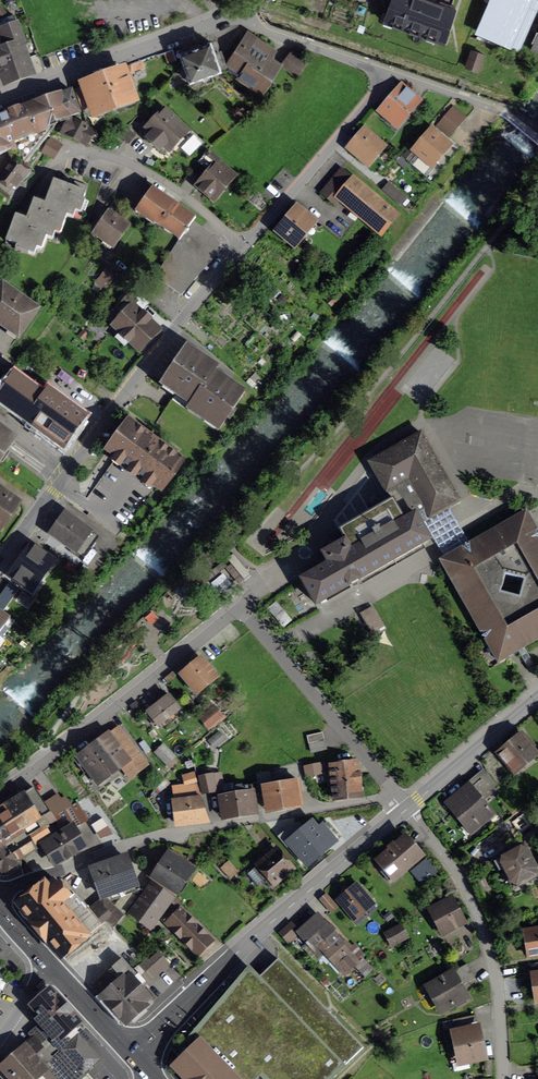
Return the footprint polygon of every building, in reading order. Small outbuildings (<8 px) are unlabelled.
[(444,42),(456,7),(439,2),(439,0),(390,0),(383,21),(444,42)] [(537,3),(537,0),(491,0),(477,32),(518,50),(537,3)] [(0,21),(0,61),(7,80),(28,73),(19,46),(24,44),(14,16),(0,21)] [(250,33),(230,62),(242,70),(239,74),(250,82),(253,77),(262,83),(275,63),(268,58),(274,49),(250,33)] [(180,52),(190,79),(220,69),(220,68),(226,65),(217,41),(211,43),(210,42),(180,52)] [(478,71),(483,54),(472,50),(466,67),(478,71)] [(294,52),(284,64),(296,74),(305,61),(294,52)] [(77,91),(80,102),(90,98),(95,113),(132,99),(123,72),(85,86),(86,88),(77,91)] [(402,87),(380,112),(397,126),(419,101),(402,87)] [(0,117),(0,154),(15,148),(13,143),(48,130),(45,121),(76,109),(77,106),(71,91),(0,117)] [(453,107),(434,129),(440,133),(441,132),(447,136),(464,116),(453,107)] [(164,146),(169,151),(188,132),(165,110),(146,129),(151,134),(146,138),(160,151),(164,146)] [(63,132),(89,145),(95,132),(70,120),(63,132)] [(119,135),(128,142),(134,135),(125,128),(119,135)] [(365,130),(349,149),(358,157),(359,156),(368,164),(383,146),(365,130)] [(417,154),(409,163),(432,182),(457,152),(432,130),(414,151),(417,154)] [(43,152),(52,158),(60,147),(51,140),(43,152)] [(204,173),(207,175),(198,186),(214,198),(233,176),(218,163),(215,165),(214,164),(218,159),(208,151),(199,162),(207,169),(204,173)] [(0,178),(0,180),(11,188),(25,171),(14,162),(10,166),(7,164),(2,170),(5,172),(0,178)] [(322,193),(335,203),(340,198),(381,233),(395,216),(341,170),(322,193)] [(28,215),(60,220),(65,222),(67,216),(73,218),(80,199),(83,199),(85,192),(54,181),(47,199),(41,197),(39,202),(34,200),(28,215)] [(383,191),(399,205),(405,198),(389,184),(383,191)] [(179,240),(184,234),(186,231),(187,229),(193,221),(195,218),(194,218),(153,188),(136,212),(137,212),(147,219),(148,217),(179,239),(179,240)] [(384,193),(380,198),(392,208),(396,203),(384,193)] [(298,209),(279,232),(294,245),(308,229),(311,232),(317,226),(298,209)] [(109,212),(94,233),(113,247),(128,225),(123,222),(125,219),(117,213),(114,216),(109,212)] [(60,220),(28,215),(23,213),(21,217),(15,215),(6,241),(17,245),(16,249),(34,255),(41,236),(52,240),(60,220)] [(186,231),(184,234),(179,240),(156,277),(181,295),(219,251),(207,242),(212,235),(193,221),(187,229),(186,231)] [(105,270),(95,284),(102,289),(112,275),(105,270)] [(0,291),(0,324),(18,337),(37,310),(20,298),(20,297),(4,286),(0,291)] [(116,324),(122,331),(120,333),(138,351),(142,346),(144,346),(148,343),(148,340),(153,335),(156,337),(162,331),(134,305),(116,324)] [(187,346),(163,382),(193,402),(214,372),(217,367),(187,346)] [(220,428),(244,392),(214,372),(193,402),(189,407),(220,428)] [(0,392),(0,414),(5,417),(11,408),(63,446),(84,417),(54,395),(50,401),(13,374),(3,388),(0,392)] [(4,448),(12,437),(0,429),(0,461),(2,463),(10,452),(4,448)] [(407,519),(415,514),(420,523),(460,501),(421,433),(391,450),(392,452),(372,463),(402,516),(405,514),(407,519)] [(117,537),(157,487),(117,457),(80,507),(88,513),(87,516),(117,537)] [(15,503),(0,492),(0,523),(15,503)] [(537,639),(537,535),(525,513),(441,561),(483,633),(482,637),(485,638),(498,661),(537,639)] [(52,534),(84,557),(98,537),(66,514),(52,534)] [(329,564),(302,579),(316,604),(430,539),(420,523),(415,514),(407,519),(381,533),(378,528),(373,531),(376,537),(365,543),(356,529),(349,533),(357,547),(351,551),(345,540),(322,553),(329,564)] [(33,547),(11,577),(31,590),(52,560),(33,547)] [(47,554),(59,563),(64,557),(51,548),(47,554)] [(205,573),(217,586),(231,574),(220,561),(205,573)] [(373,609),(363,615),(374,634),(384,629),(373,609)] [(14,621),(0,611),(0,641),(14,621)] [(184,674),(197,690),(213,677),(200,661),(184,674)] [(497,698),(503,709),(516,698),(511,690),(497,698)] [(168,695),(145,714),(145,715),(148,712),(158,726),(163,722),(166,727),(178,718),(174,713),(179,709),(168,695)] [(194,709),(209,728),(222,717),(206,699),(194,709)] [(108,734),(74,760),(84,774),(87,771),(97,784),(124,764),(132,775),(146,764),(119,728),(109,735),(108,734)] [(212,738),(218,745),(225,739),(219,732),(212,738)] [(311,753),(327,750),(324,732),(308,735),(311,753)] [(522,737),(501,755),(514,771),(535,753),(532,749),(535,746),(526,735),(523,738),(522,737)] [(155,753),(167,764),(174,757),(163,745),(155,753)] [(326,765),(328,786),(336,785),(337,796),(361,794),(360,783),(362,783),(361,770),(355,771),(354,758),(326,765)] [(304,767),(306,776),(326,772),(325,765),(324,765),(324,763),(304,767)] [(198,772),(202,793),(214,791),(210,769),(198,772)] [(257,775),(259,793),(264,792),(267,811),(303,805),(299,783),(272,787),(270,773),(257,775)] [(174,788),(179,826),(189,825),(188,822),(208,819),(200,797),(194,774),(185,776),(188,787),(174,788)] [(488,774),(481,779),(493,793),(499,788),(488,774)] [(482,803),(493,793),(481,779),(470,789),(466,784),(447,800),(467,824),(470,821),(476,828),(492,815),(482,803)] [(218,797),(219,807),(225,806),(227,817),(257,812),(254,794),(259,793),(257,787),(253,788),(252,786),(234,789),(235,794),(218,797)] [(31,846),(25,836),(43,825),(44,828),(55,821),(33,787),(0,808),(0,867),(3,871),(4,871),(7,876),(10,875),(21,868),(17,859),(33,849),(31,846)] [(73,811),(80,824),(88,820),(80,807),(73,811)] [(309,829),(315,837),(318,835),(329,849),(351,830),(341,817),(323,832),(316,824),(309,829)] [(84,846),(68,820),(47,833),(49,835),(42,839),(44,842),(43,842),(56,863),(84,846)] [(43,825),(25,836),(31,846),(42,839),(49,835),(47,833),(45,829),(44,828),(43,825)] [(523,846),(516,850),(512,841),(519,838),(516,830),(501,838),(509,853),(499,859),(500,860),(495,862),(499,870),(504,868),(514,887),(537,874),(523,846)] [(390,851),(378,861),(385,869),(381,872),(389,882),(421,855),(406,838),(396,846),(393,844),(388,848),(390,851)] [(171,851),(153,878),(175,893),(193,865),(171,851)] [(252,869),(268,889),(291,871),(275,851),(252,869)] [(137,896),(131,893),(140,889),(135,876),(133,876),(127,859),(126,860),(124,856),(93,868),(101,892),(108,890),(110,896),(120,892),(120,890),(124,888),(126,892),(123,897),(127,900),(119,911),(123,915),(137,896)] [(223,868),(230,877),(236,872),(229,863),(223,868)] [(62,957),(101,925),(90,911),(80,899),(69,890),(65,893),(54,878),(46,883),(40,888),(39,887),(18,905),(40,932),(62,957)] [(142,896),(131,912),(152,927),(174,898),(155,884),(145,898),(142,896)] [(338,900),(354,919),(354,921),(356,924),(359,924),(377,909),(356,885),(338,900)] [(320,900),(331,912),(337,907),(326,895),(320,900)] [(104,899),(90,911),(101,925),(106,920),(113,926),(122,915),(104,899)] [(462,922),(450,901),(432,911),(434,913),(430,916),(437,929),(441,927),(444,932),(462,922)] [(162,920),(197,954),(211,940),(182,910),(177,915),(172,910),(162,920)] [(300,932),(298,933),(307,943),(306,943),(308,946),(310,945),(320,956),(327,950),(345,970),(356,960),(342,944),(343,943),(319,915),(300,932)] [(280,934),(288,942),(298,933),(300,932),(292,924),(280,934)] [(386,933),(392,946),(407,938),(401,926),(386,933)] [(531,954),(537,953),(537,932),(537,929),(527,930),(531,954)] [(147,962),(145,959),(132,971),(121,960),(94,987),(123,1020),(126,1021),(129,1020),(147,1005),(145,1003),(150,998),(141,988),(168,964),(157,953),(147,962)] [(261,1075),(265,1078),(330,1078),(363,1047),(278,959),(258,978),(263,982),(251,994),(238,981),(188,1040),(195,1047),(175,1065),(188,1078),(257,1078),(261,1075)] [(356,966),(365,975),(371,969),(362,960),(356,966)] [(466,998),(460,987),(475,978),(467,964),(431,985),(436,994),(434,996),(443,1011),(466,998)] [(50,1058),(61,1048),(75,1036),(83,1029),(78,1023),(79,1022),(50,989),(31,1006),(33,1007),(29,1011),(51,1035),(39,1046),(50,1058)] [(452,1020),(454,1027),(477,1022),(475,1015),(452,1020)] [(452,1035),(456,1054),(460,1053),(461,1061),(484,1057),(478,1029),(472,1030),(471,1026),(456,1030),(457,1034),(452,1035)] [(47,1069),(56,1078),(57,1078),(80,1078),(85,1075),(83,1073),(97,1060),(82,1044),(90,1037),(84,1032),(77,1038),(75,1036),(61,1048),(50,1058),(43,1064),(47,1069)] [(56,1078),(47,1069),(43,1064),(50,1058),(39,1046),(34,1041),(1,1069),(9,1078),(56,1078)] [(484,1060),(485,1076),(493,1075),(492,1060),(484,1060)]
